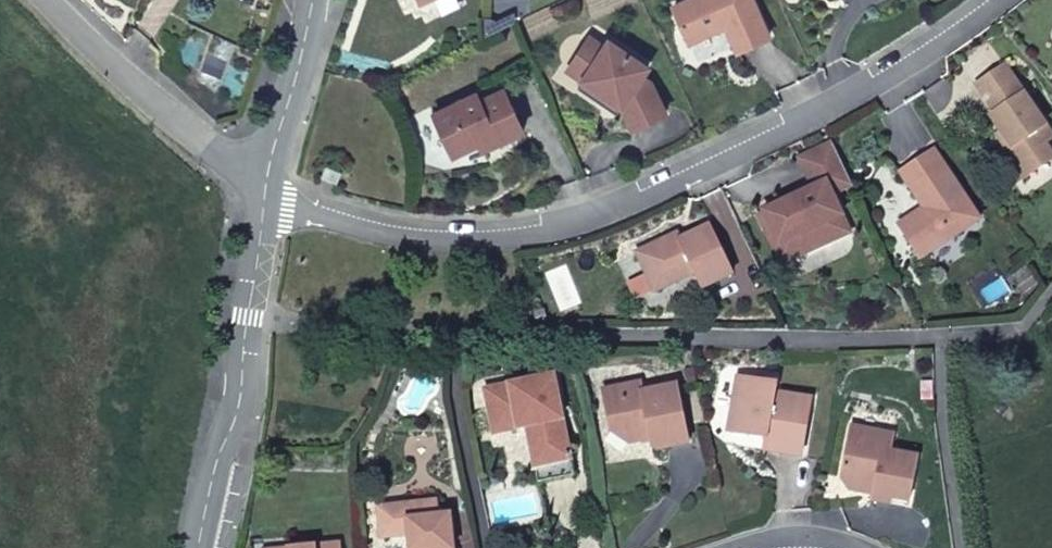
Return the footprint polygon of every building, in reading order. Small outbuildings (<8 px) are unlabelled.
[(752,0),(694,0),(674,10),(690,44),(726,27),(738,53),(769,38),(752,0)] [(576,89),(602,106),(607,99),(621,108),(632,131),(664,114),(648,82),(641,77),(647,67),(607,41),(603,48),(587,38),(566,71),(581,81),(576,89)] [(1005,63),(974,83),(993,111),(989,114),(1009,145),(1001,150),(1019,178),(1051,157),(1051,153),(1036,129),(1044,123),(1005,63)] [(495,137),(498,145),(524,133),(503,92),(480,103),(477,95),(434,116),(453,157),(479,145),(495,137)] [(607,99),(602,106),(616,116),(621,108),(607,99)] [(483,152),(498,145),(495,137),(479,145),(483,152)] [(852,188),(832,145),(800,161),(815,194),(802,200),(801,196),(758,216),(765,232),(778,226),(784,238),(777,241),(787,264),(827,246),(826,242),(848,232),(833,197),(852,188)] [(920,262),(979,222),(932,152),(898,175),(922,212),(898,228),(920,262)] [(323,181),(338,187),(342,175),(328,170),(323,181)] [(708,228),(703,230),(678,242),(671,246),(668,240),(636,255),(655,295),(694,276),(702,291),(731,277),(708,228)] [(676,236),(668,240),(671,246),(678,242),(676,236)] [(492,388),(501,434),(527,429),(539,483),(576,476),(555,376),(492,388)] [(813,398),(776,392),(778,384),(739,376),(729,431),(768,438),(766,450),(803,457),(813,398)] [(611,430),(624,438),(640,434),(641,442),(652,439),(654,447),(658,450),(689,444),(677,384),(643,391),(641,381),(603,389),(611,430)] [(495,435),(501,434),(492,388),(486,390),(495,435)] [(918,454),(891,449),(894,431),(851,423),(842,474),(851,487),(865,490),(866,484),(876,486),(874,498),(909,504),(918,454)] [(640,434),(624,438),(632,443),(641,442),(640,434)] [(392,537),(412,535),(417,534),(419,547),(456,547),(452,514),(439,515),(438,500),(389,505),(392,537)] [(383,538),(392,537),(389,505),(380,507),(383,538)] [(290,543),(291,547),(342,547),(341,538),(290,543)]
